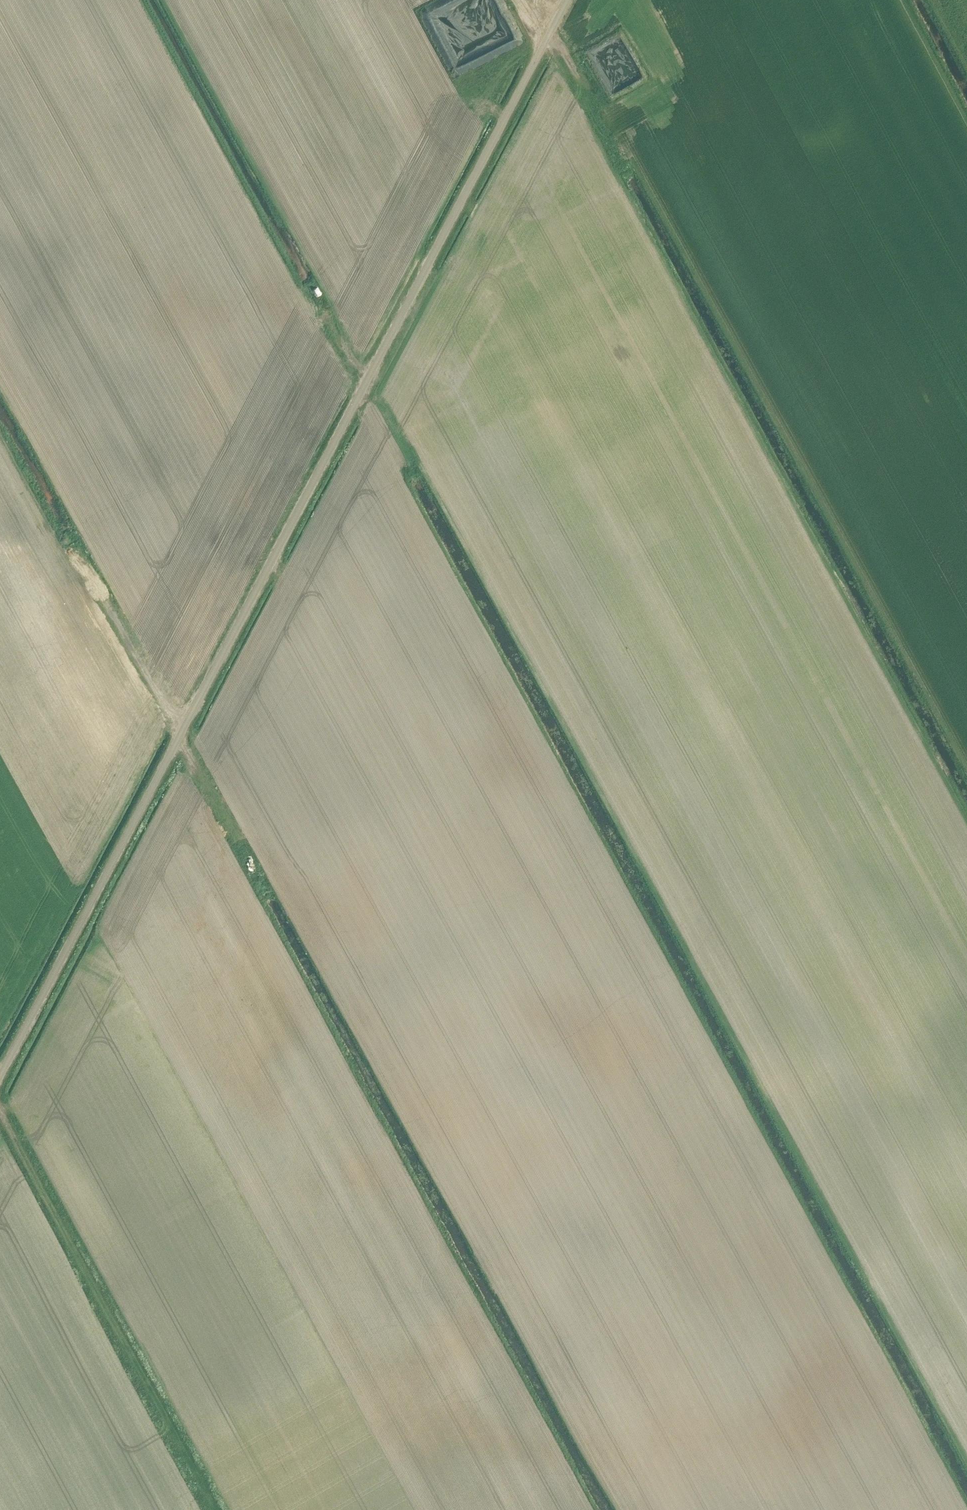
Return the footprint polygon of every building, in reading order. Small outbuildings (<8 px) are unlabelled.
[(613,77),(618,85),(639,73),(628,54),(620,59),(622,61),(615,65),(620,74),(613,77)]
